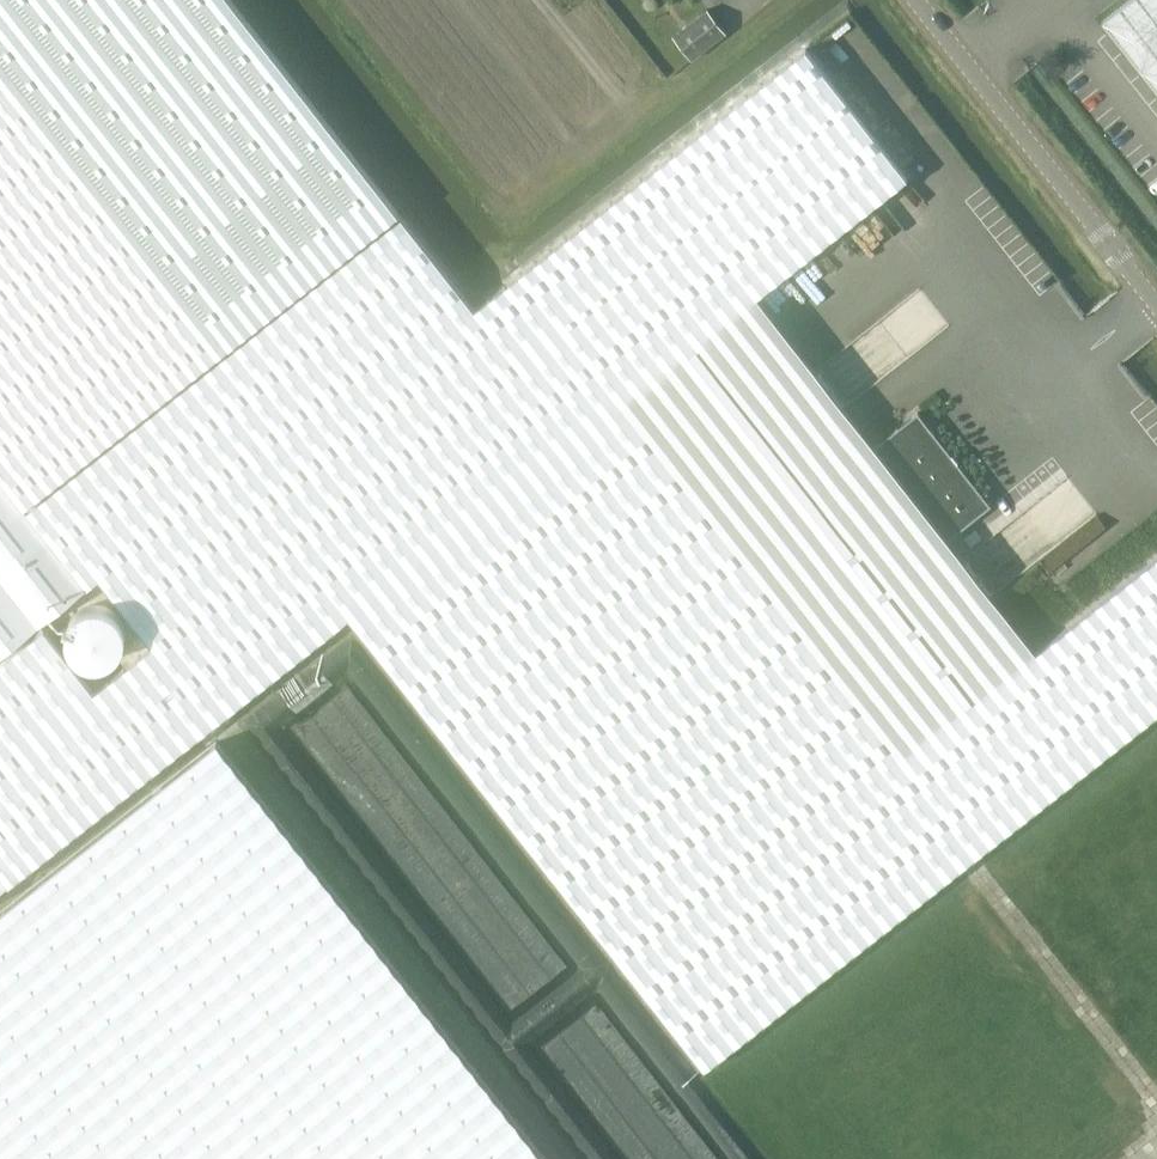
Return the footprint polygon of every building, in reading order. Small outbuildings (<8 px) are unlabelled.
[(38,625),(87,586),(24,506),(398,212),(231,0),(0,0),(0,654),(38,625)] [(1102,21),(1156,90),(1156,0),(1128,0),(1102,21)] [(673,36),(691,59),(726,32),(708,9),(673,36)] [(9,883),(349,616),(704,1068),(1156,712),(1156,556),(1036,651),(948,539),(991,505),(918,411),(874,446),(757,296),(907,178),(806,49),(475,309),(398,212),(24,506),(87,586),(38,625),(0,654),(0,872),(9,883)] [(0,912),(0,1158),(544,1158),(216,742),(0,912)] [(9,883),(0,872),(0,890),(9,883)]
